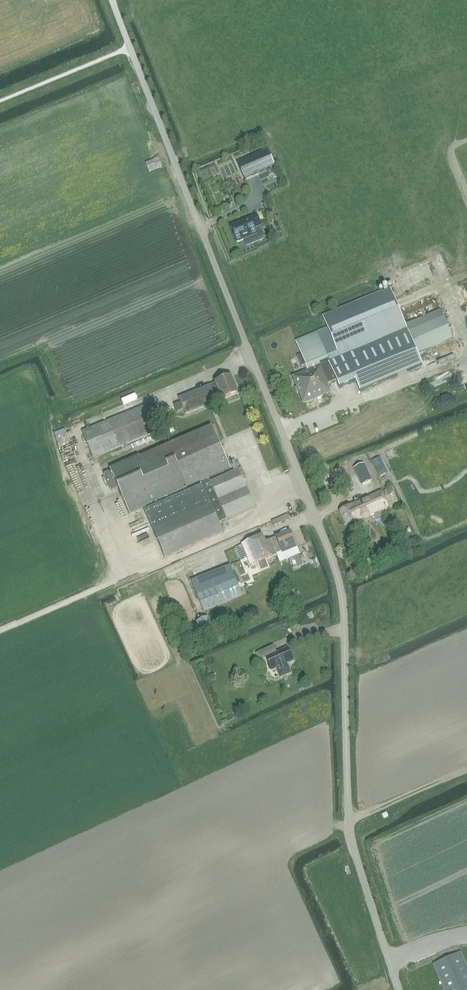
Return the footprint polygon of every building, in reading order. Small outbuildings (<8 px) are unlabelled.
[(245,179),(275,165),(268,149),(238,163),(245,179)] [(149,172),(162,167),(158,158),(145,163),(149,172)] [(198,172),(203,184),(207,182),(204,175),(211,172),(209,167),(198,172)] [(231,227),(234,234),(237,242),(257,234),(255,229),(262,226),(257,216),(231,227)] [(339,357),(349,353),(407,329),(390,289),(323,317),(339,357)] [(443,317),(408,332),(418,354),(453,339),(443,317)] [(331,365),(322,369),(329,384),(336,381),(339,388),(356,382),(360,391),(422,365),(418,354),(408,332),(407,329),(349,353),(339,357),(340,358),(330,362),(331,365)] [(331,365),(330,362),(323,346),(318,348),(313,335),(296,342),(302,355),(307,352),(313,367),(320,364),(322,369),(331,365)] [(307,370),(293,376),(298,387),(295,388),(297,393),(300,392),(305,403),(331,393),(327,385),(329,384),(322,369),(320,364),(313,367),(307,370)] [(215,384),(179,398),(181,403),(174,405),(177,413),(183,410),(185,416),(222,400),(238,394),(231,376),(215,383),(215,384)] [(82,432),(90,451),(93,458),(161,431),(150,404),(82,432)] [(111,471),(104,474),(111,491),(118,488),(130,516),(146,509),(145,507),(187,490),(201,483),(202,485),(144,511),(165,559),(223,533),(219,524),(227,520),(255,508),(239,469),(236,463),(231,465),(234,471),(210,482),(209,480),(231,470),(229,466),(218,441),(212,426),(168,446),(126,464),(126,462),(110,469),(111,471)] [(389,507),(382,492),(348,507),(341,510),(348,526),(349,525),(389,507)] [(275,539),(271,540),(277,555),(282,552),(283,554),(298,547),(292,535),(291,532),(275,539)] [(263,536),(241,545),(250,566),(258,563),(266,559),(274,556),(275,557),(277,556),(277,555),(271,540),(266,542),(263,536)] [(197,579),(192,581),(196,593),(217,584),(218,586),(197,595),(204,611),(243,595),(230,566),(214,572),(215,572),(205,576),(197,579)] [(204,639),(215,633),(208,617),(196,622),(204,639)] [(274,645),(256,653),(260,662),(266,659),(272,671),(279,668),(283,677),(291,673),(287,664),(294,661),(288,648),(277,653),(274,645)] [(433,964),(444,989),(466,989),(466,949),(433,964)]
